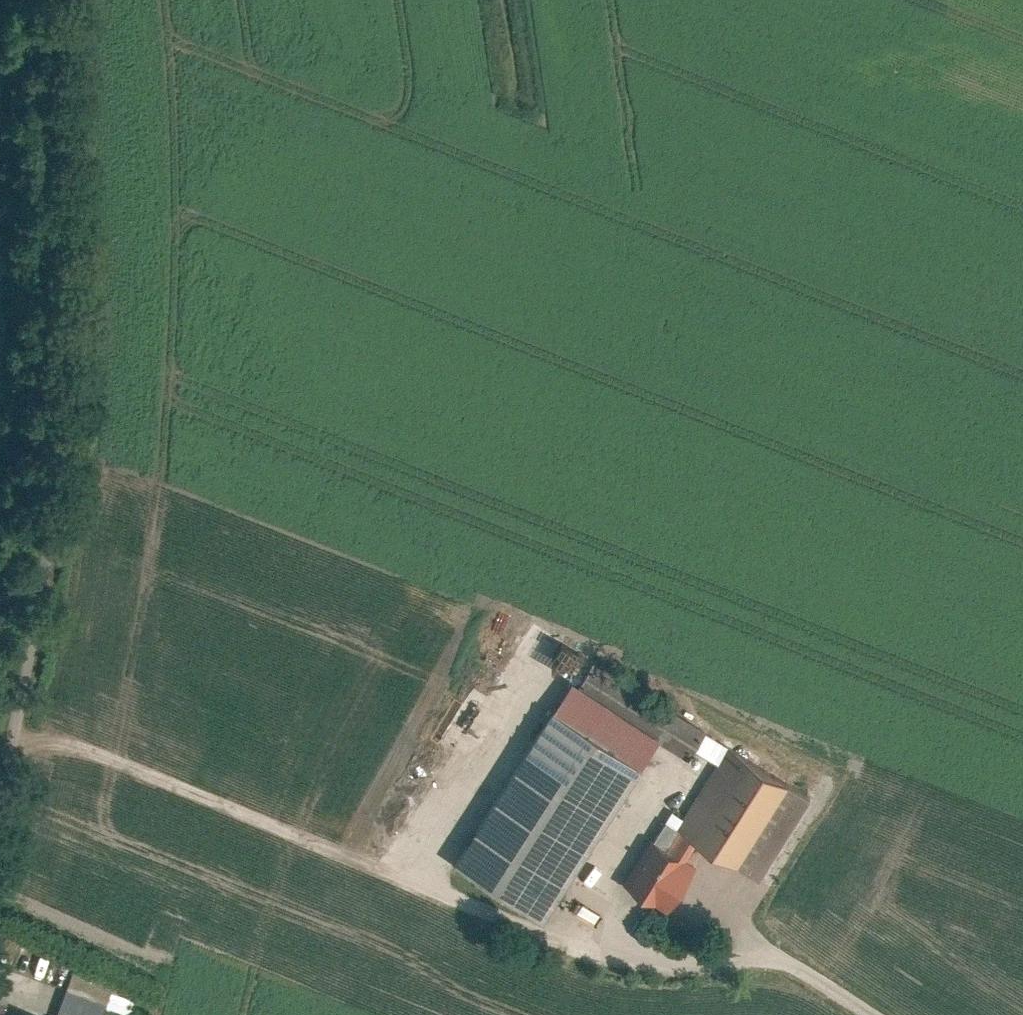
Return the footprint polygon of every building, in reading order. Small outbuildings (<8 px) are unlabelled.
[(619,756),(533,701),(437,850),(523,905),(619,756)] [(768,776),(710,739),(660,818),(718,855),(768,776)] [(677,856),(633,828),(605,871),(648,900),(677,856)] [(24,1014),(105,1014),(111,998),(123,1002),(131,982),(79,962),(60,1012),(30,1001),(24,1014)]
